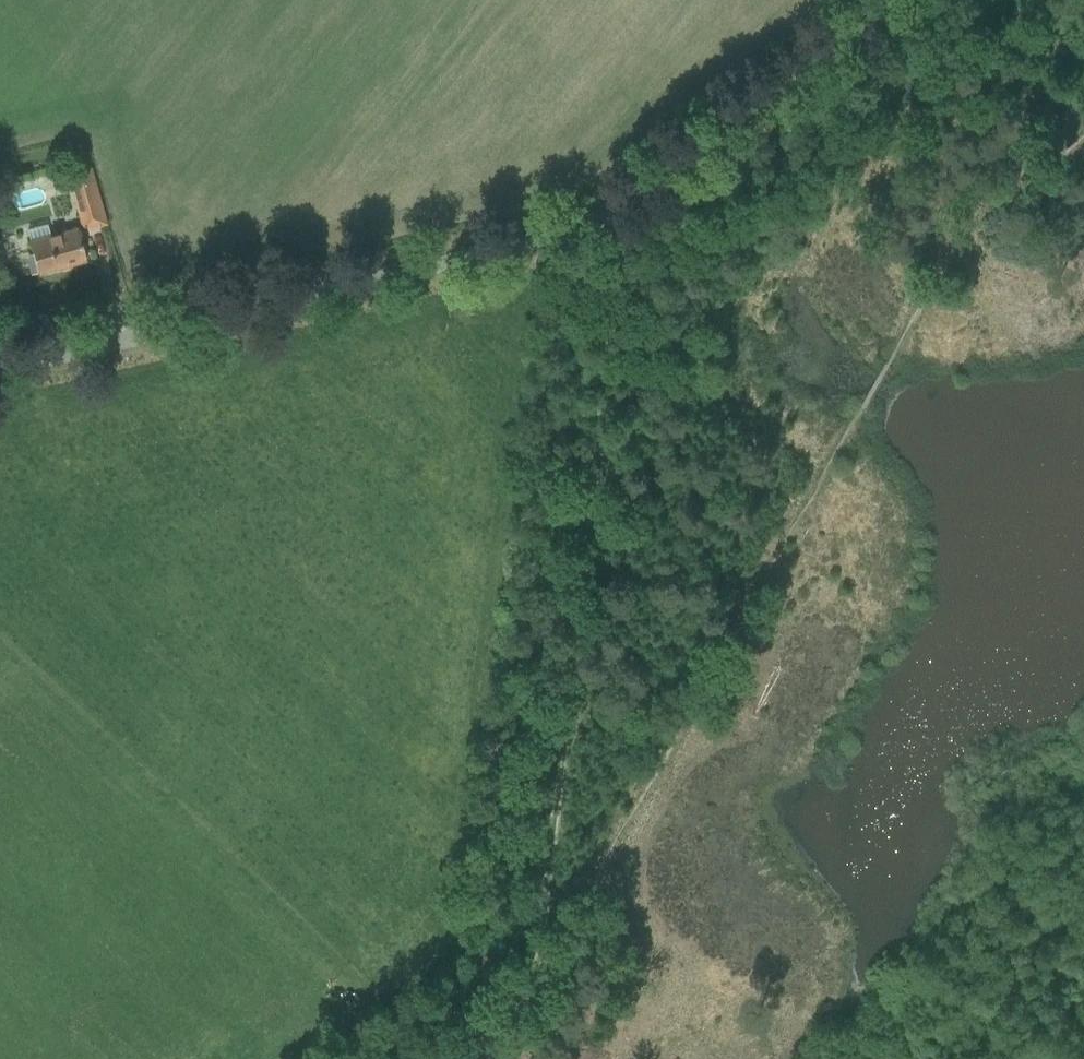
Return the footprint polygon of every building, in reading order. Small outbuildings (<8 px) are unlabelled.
[(83,230),(107,223),(91,168),(67,174),(83,230)] [(26,228),(30,241),(38,273),(86,260),(77,228),(51,235),(47,222),(26,228)]
